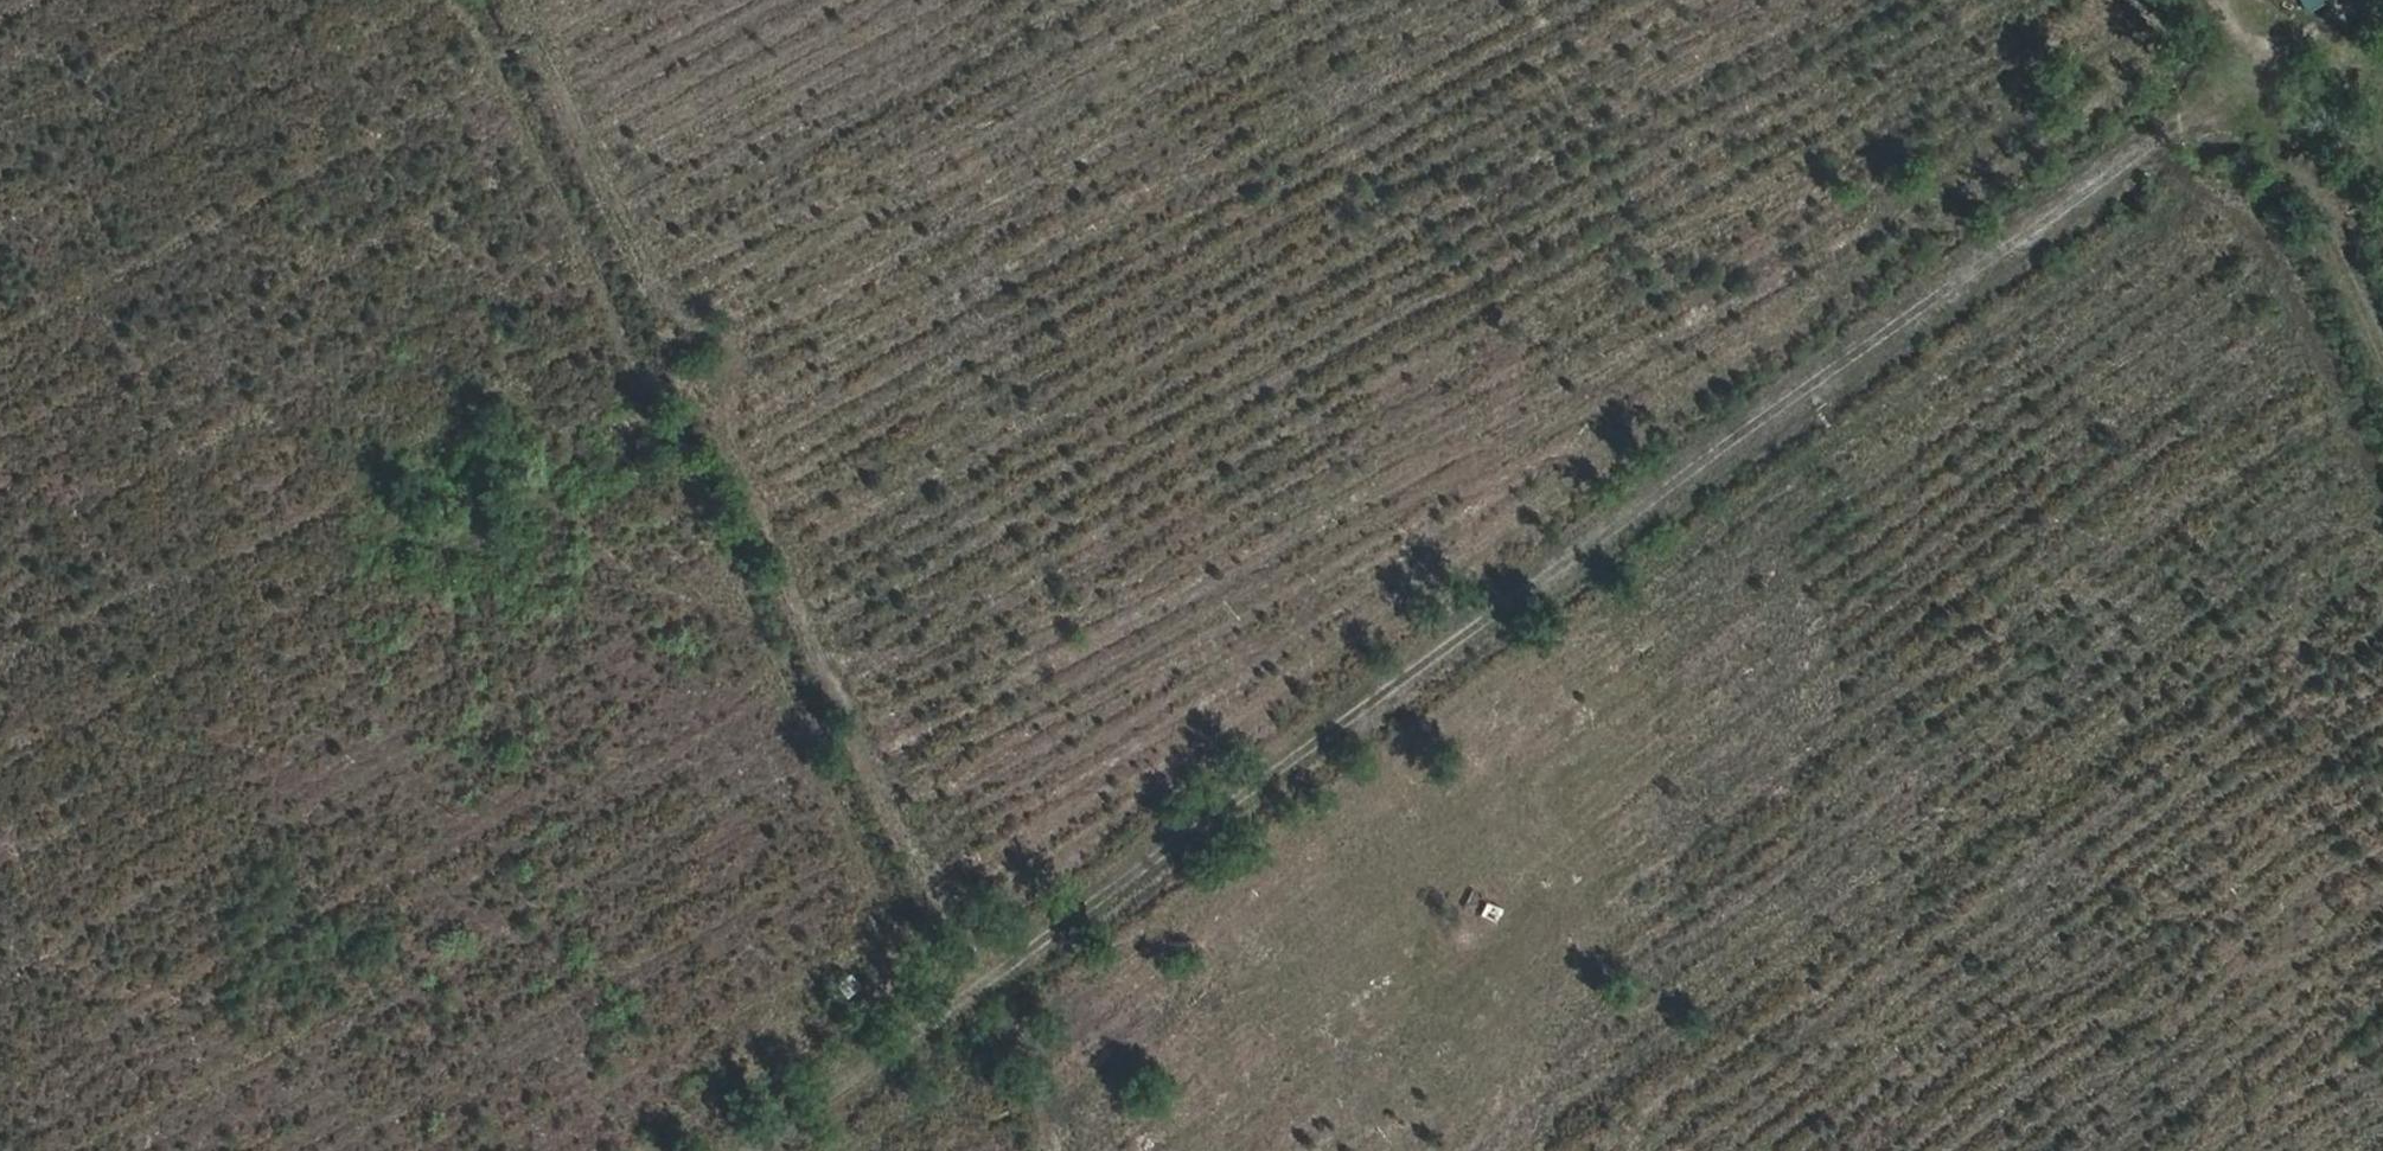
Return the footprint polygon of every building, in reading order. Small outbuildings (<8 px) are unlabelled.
[(2302,13),(2328,0),(2296,0),(2302,13)]
